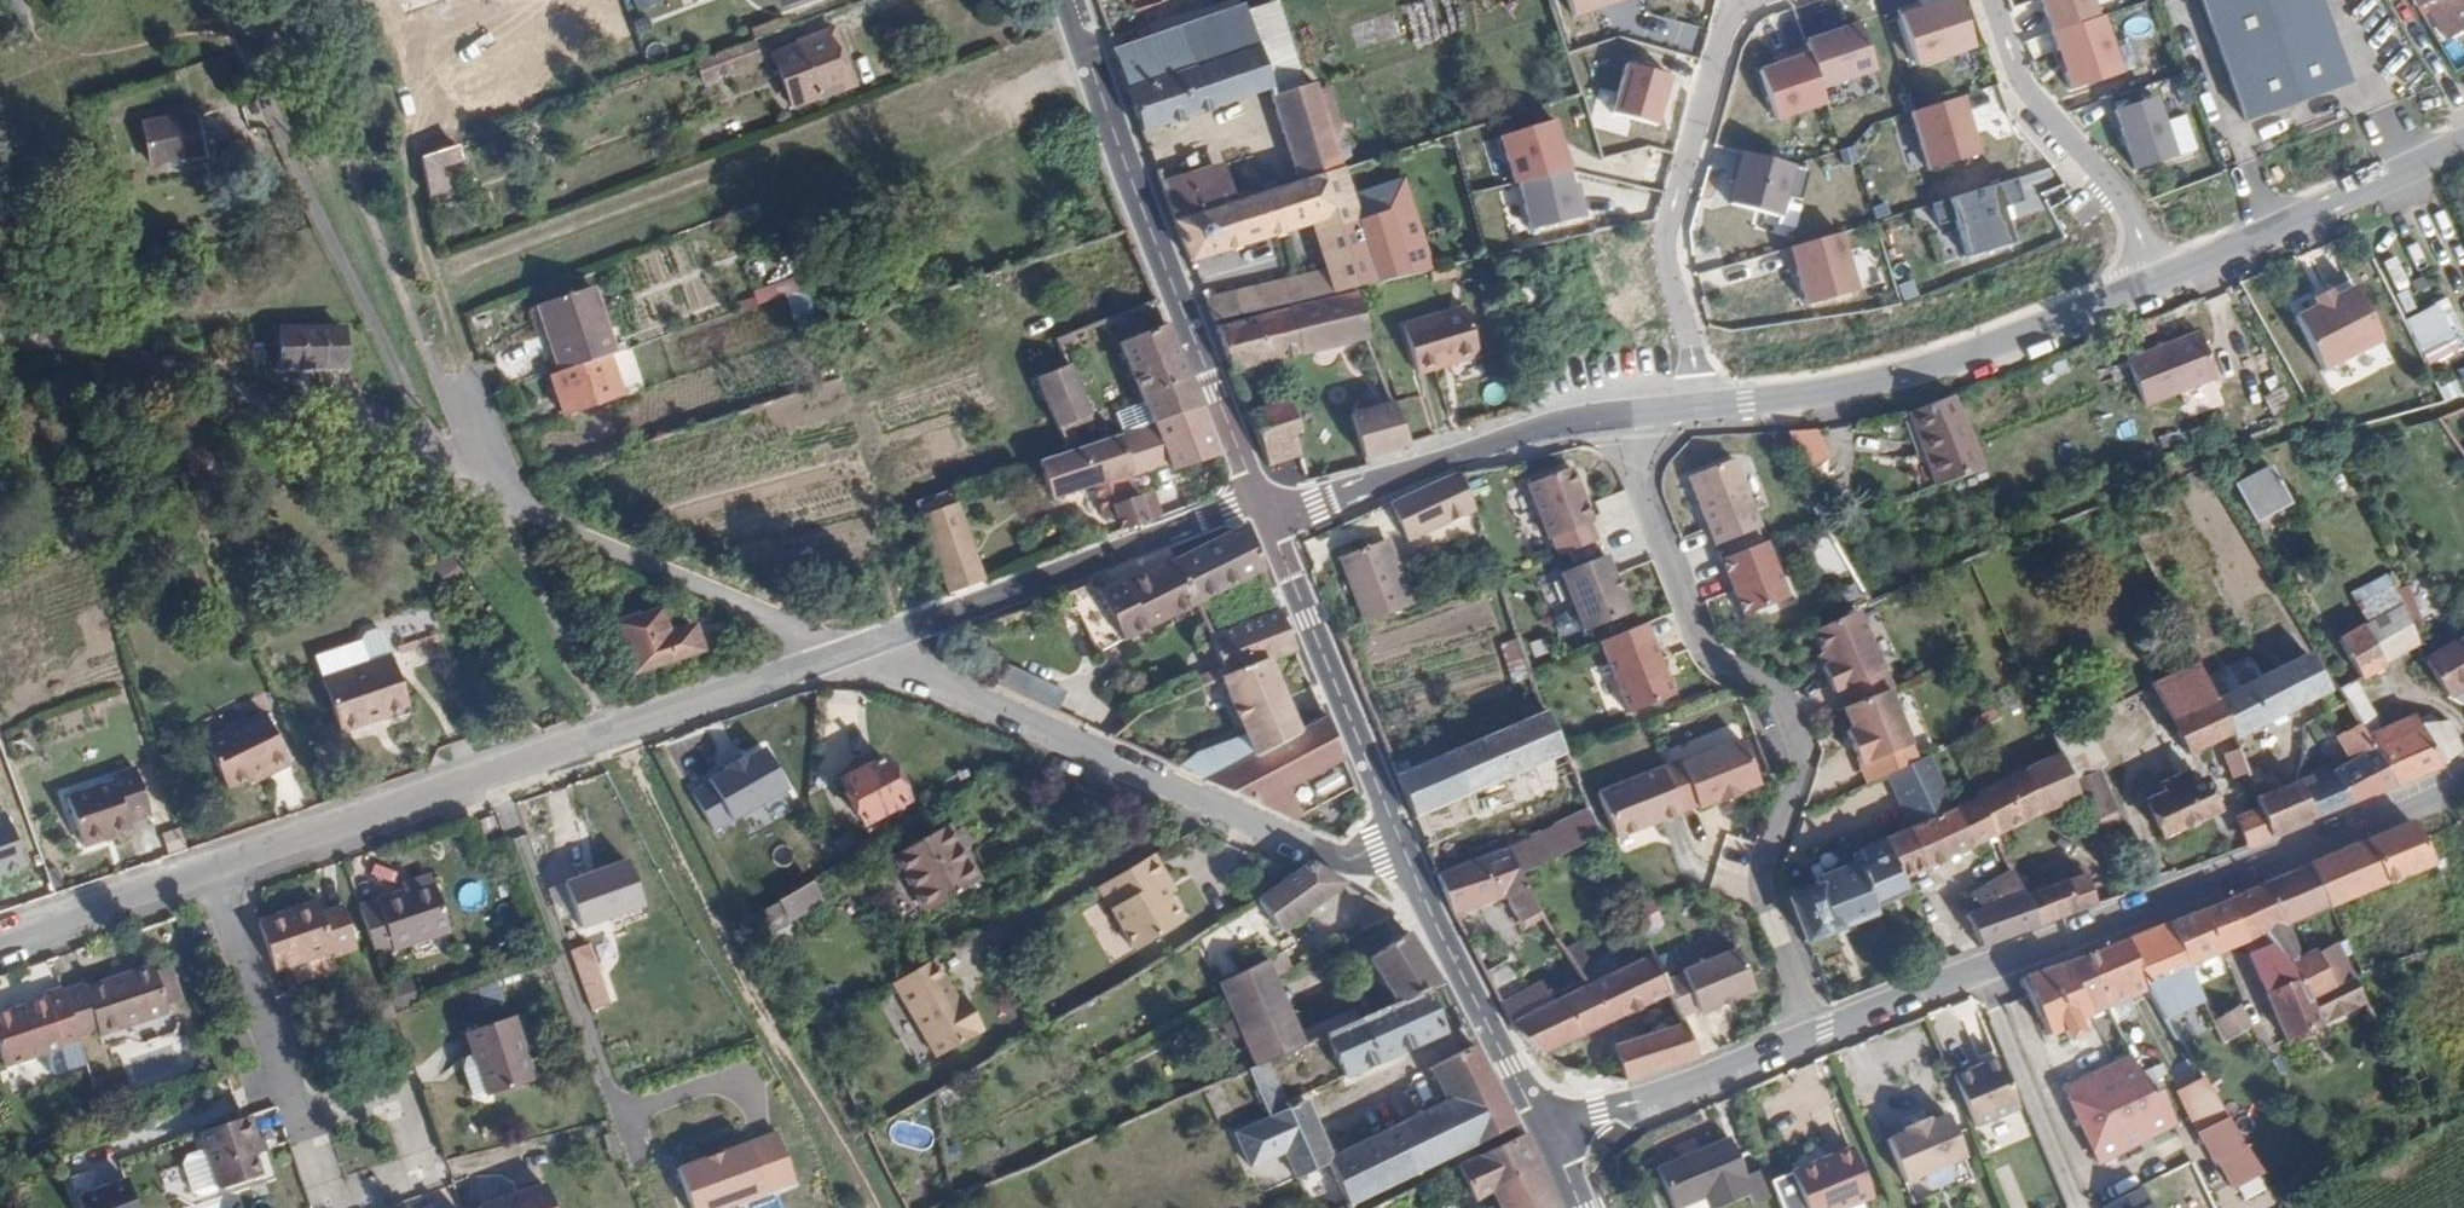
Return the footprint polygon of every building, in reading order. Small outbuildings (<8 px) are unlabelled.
[(636,13),(658,3),(656,0),(630,0),(636,13)] [(1574,18),(1628,0),(1568,0),(1574,18)] [(1897,11),(1915,68),(1972,49),(1956,0),(1952,0),(1919,10),(1917,5),(1897,11)] [(2055,52),(2061,55),(2065,69),(2063,75),(2069,92),(2119,75),(2099,18),(2095,19),(2089,0),(2038,0),(2055,52)] [(2243,121),(2351,81),(2321,0),(2198,0),(2243,121)] [(2418,4),(2425,1),(2447,36),(2463,27),(2463,0),(2415,0),(2418,4)] [(2115,9),(2127,70),(2166,63),(2154,1),(2115,9)] [(1245,11),(1113,55),(1126,92),(1257,49),(1270,89),(1267,90),(1270,97),(1298,88),(1274,12),(1248,20),(1245,11)] [(1775,121),(1824,105),(1819,90),(1874,72),(1858,25),(1803,43),(1805,47),(1787,54),(1790,62),(1759,72),(1775,121)] [(845,88),(825,33),(773,55),(790,99),(815,90),(818,98),(845,88)] [(759,60),(752,40),(694,61),(703,81),(759,60)] [(1126,92),(1140,132),(1267,90),(1270,89),(1257,49),(1126,92)] [(2061,55),(2055,52),(2063,75),(2065,69),(2061,55)] [(1790,62),(1787,54),(1773,58),(1776,67),(1790,62)] [(1626,66),(1612,115),(1656,127),(1670,78),(1626,66)] [(1298,184),(1341,170),(1340,167),(1315,93),(1313,84),(1298,88),(1270,97),(1298,184)] [(1315,93),(1340,167),(1351,163),(1327,89),(1315,93)] [(2152,98),(2112,112),(2132,171),(2173,158),(2161,124),(2152,98)] [(1960,99),(1909,114),(1927,171),(1977,156),(1960,99)] [(212,109),(149,130),(163,170),(225,148),(212,109)] [(2182,117),(2161,124),(2173,158),(2194,150),(2182,117)] [(1583,199),(1576,201),(1572,186),(1554,121),(1501,138),(1515,185),(1519,184),(1530,231),(1587,217),(1583,199)] [(420,159),(426,197),(439,194),(435,168),(460,158),(456,145),(421,157),(420,159)] [(1729,205),(1777,218),(1783,197),(1801,201),(1809,171),(1743,154),(1738,173),(1735,185),(1729,205)] [(1350,198),(1341,170),(1298,184),(1232,205),(1200,215),(1173,224),(1188,262),(1310,223),(1307,216),(1351,202),(1350,198)] [(1188,179),(1200,215),(1232,205),(1220,170),(1188,179)] [(1735,185),(1738,173),(1733,171),(1730,183),(1735,185)] [(1173,224),(1200,215),(1188,179),(1160,189),(1173,224)] [(2014,179),(1929,205),(1936,227),(1953,221),(1965,259),(2012,244),(2005,222),(2001,209),(2008,207),(2022,203),(2014,179)] [(1400,183),(1350,198),(1351,202),(1307,216),(1310,223),(1328,279),(1333,294),(1352,290),(1377,284),(1357,220),(1383,212),(1404,278),(1430,272),(1400,183)] [(1579,184),(1572,186),(1576,201),(1583,199),(1579,184)] [(2012,220),(2008,207),(2001,209),(2005,222),(2012,220)] [(1383,283),(1404,278),(1383,212),(1357,220),(1377,284),(1383,283)] [(1856,291),(1839,234),(1783,250),(1789,272),(1795,270),(1805,306),(1856,291)] [(2391,256),(2380,261),(2403,309),(2414,304),(2391,256)] [(1250,314),(1286,306),(1333,294),(1328,279),(1245,298),(1250,314)] [(2314,309),(2293,320),(2320,375),(2382,344),(2354,289),(2332,300),(2314,309)] [(1303,355),(1365,340),(1352,290),(1333,294),(1286,306),(1303,355)] [(556,377),(582,368),(610,358),(586,293),(533,312),(556,377)] [(1205,303),(1213,322),(1248,314),(1250,314),(1245,298),(1244,293),(1205,303)] [(2328,293),(2310,301),(2314,309),(2332,300),(2328,293)] [(2463,346),(2463,336),(2444,297),(2401,319),(2425,366),(2463,346)] [(1272,363),(1303,355),(1286,306),(1250,314),(1248,314),(1265,364),(1272,363)] [(1462,308),(1402,327),(1418,376),(1439,369),(1439,365),(1449,361),(1451,366),(1478,356),(1462,308)] [(1229,371),(1230,373),(1265,364),(1248,314),(1213,322),(1213,324),(1229,371)] [(1152,423),(1197,409),(1164,324),(1120,344),(1152,423)] [(2194,335),(2121,363),(2139,410),(2212,382),(2194,335)] [(348,339),(281,344),(284,384),(352,380),(348,339)] [(618,388),(639,383),(630,348),(609,354),(618,388)] [(1069,367),(1065,368),(1036,380),(1056,431),(1088,417),(1069,367)] [(540,427),(596,408),(582,368),(556,377),(526,387),(540,427)] [(1949,398),(1908,414),(1933,488),(1974,472),(1949,398)] [(1266,466),(1298,456),(1291,436),(1297,432),(1286,401),(1247,417),(1266,466)] [(1406,447),(1391,406),(1352,418),(1364,460),(1406,447)] [(1171,472),(1216,455),(1197,409),(1152,423),(1153,426),(1168,464),(1171,472)] [(1116,438),(1130,477),(1168,464),(1153,426),(1116,438)] [(1829,460),(1813,430),(1786,433),(1808,473),(1829,460)] [(1066,454),(1036,465),(1049,502),(1091,487),(1103,521),(1115,518),(1120,534),(1146,524),(1130,477),(1116,438),(1066,454)] [(1731,461),(1686,479),(1713,547),(1758,530),(1731,461)] [(2267,467),(2234,484),(2250,517),(2283,500),(2267,467)] [(1589,524),(1568,469),(1524,487),(1546,542),(1549,541),(1556,558),(1594,543),(1587,526),(1589,524)] [(1472,511),(1460,475),(1457,474),(1416,493),(1433,531),(1472,511)] [(1433,531),(1416,493),(1388,506),(1404,545),(1433,531)] [(920,518),(947,595),(948,598),(984,584),(956,506),(920,518)] [(1195,605),(1262,572),(1243,526),(1174,561),(1195,605)] [(1787,599),(1765,543),(1719,561),(1741,617),(1787,599)] [(1364,625),(1405,609),(1380,546),(1340,561),(1364,625)] [(1626,616),(1603,558),(1558,575),(1581,634),(1626,616)] [(1097,656),(1195,605),(1174,561),(1123,586),(1118,582),(1098,591),(1093,582),(1066,593),(1097,656)] [(2418,622),(2445,613),(2432,577),(2405,587),(2418,622)] [(2399,607),(2399,604),(2391,591),(2360,607),(2369,623),(2399,607)] [(666,600),(623,614),(640,664),(710,641),(702,617),(675,625),(666,600)] [(2382,666),(2416,647),(2399,607),(2369,623),(2360,628),(2382,666)] [(1842,688),(1849,706),(1885,691),(1890,689),(1859,611),(1815,631),(1823,653),(1828,665),(1822,666),(1832,692),(1842,688)] [(1266,662),(1293,651),(1278,612),(1210,638),(1211,639),(1213,644),(1227,678),(1266,662)] [(435,626),(397,639),(402,657),(441,644),(435,626)] [(1671,698),(1643,626),(1597,644),(1626,715),(1671,698)] [(2358,678),(2382,666),(2360,628),(2337,640),(2358,678)] [(315,658),(323,679),(392,657),(391,655),(385,635),(376,630),(365,634),(361,643),(315,658)] [(1507,676),(1524,672),(1516,639),(1499,643),(1507,676)] [(2457,643),(2424,662),(2445,698),(2463,686),(2463,656),(2457,643)] [(1227,678),(1213,644),(1202,650),(1211,671),(1200,676),(1203,689),(1219,681),(1227,678)] [(1828,665),(1823,653),(1817,656),(1822,666),(1828,665)] [(2304,655),(2213,701),(2230,736),(2231,741),(2326,693),(2304,655)] [(392,657),(323,679),(338,727),(382,712),(384,719),(411,710),(392,657)] [(1251,758),(1296,735),(1266,662),(1227,678),(1219,681),(1242,738),(1251,758)] [(2213,701),(2197,668),(2151,689),(2169,723),(2213,701)] [(2354,679),(2337,689),(2357,722),(2374,712),(2354,679)] [(1849,706),(1841,709),(1850,731),(1844,733),(1857,766),(1863,764),(1871,783),(1914,764),(1885,691),(1849,706)] [(2230,736),(2213,701),(2169,723),(2186,757),(2230,736)] [(2341,704),(2324,712),(2339,738),(2356,729),(2341,704)] [(228,789),(252,778),(268,768),(272,775),(291,766),(266,712),(205,742),(228,789)] [(382,712),(338,727),(341,733),(384,719),(382,712)] [(1543,715),(1543,714),(1442,756),(1461,801),(1562,757),(1543,715)] [(2369,750),(2391,787),(2435,769),(2455,753),(2456,753),(2448,729),(2440,724),(2420,733),(2412,717),(2375,734),(2362,739),(2369,750)] [(1254,807),(1339,761),(1341,760),(1324,720),(1322,722),(1296,735),(1251,758),(1214,778),(1203,783),(1254,807)] [(2081,723),(2048,739),(2056,757),(2069,784),(2092,773),(2101,769),(2081,723)] [(2362,739),(2375,734),(2370,725),(2357,731),(2362,739)] [(1110,741),(1145,757),(1154,739),(1128,726),(1110,741)] [(2352,759),(2369,750),(2362,739),(2357,731),(2356,729),(2339,738),(2352,759)] [(1674,756),(1657,763),(1678,815),(1695,809),(1696,812),(1714,804),(1714,806),(1740,796),(1739,795),(1757,787),(1736,735),(1675,759),(1674,756)] [(1204,754),(1214,778),(1251,758),(1242,738),(1204,754)] [(1145,757),(1203,783),(1214,778),(1204,754),(1194,757),(1154,739),(1145,757)] [(2231,780),(2245,775),(2235,749),(2222,755),(2231,780)] [(2300,796),(2310,822),(2383,790),(2391,787),(2369,750),(2352,759),(2310,783),(2312,790),(2300,796)] [(710,784),(692,794),(715,835),(732,825),(731,823),(787,792),(764,751),(746,760),(745,757),(725,769),(726,772),(708,782),(710,784)] [(1442,756),(1393,778),(1423,850),(1574,785),(1566,767),(1562,757),(1461,801),(1442,756)] [(893,757),(842,782),(862,824),(914,799),(893,757)] [(2069,784),(2056,757),(1975,797),(1976,800),(1994,839),(2076,800),(2069,784)] [(1678,815),(1659,767),(1595,793),(1614,841),(1678,815)] [(151,814),(135,768),(111,776),(113,783),(68,797),(85,847),(115,837),(114,833),(131,827),(129,822),(151,814)] [(268,768),(252,778),(254,784),(272,775),(268,768)] [(2092,773),(2069,784),(2076,800),(2087,826),(2111,815),(2092,773)] [(2144,804),(2160,836),(2213,811),(2199,782),(2187,786),(2181,776),(2160,787),(2163,796),(2144,804)] [(2278,790),(2294,829),(2310,822),(2300,796),(2295,783),(2295,784),(2278,790)] [(2258,811),(2268,839),(2294,829),(2278,790),(2254,800),(2258,811)] [(1994,839),(1976,800),(1881,841),(1901,882),(1994,839)] [(2238,825),(2246,847),(2268,839),(2258,811),(2238,819),(2238,825)] [(1516,878),(1519,877),(1598,839),(1586,813),(1506,854),(1516,878)] [(494,817),(480,821),(485,835),(499,830),(494,817)] [(2432,863),(2415,819),(2370,838),(2387,881),(2432,863)] [(945,829),(895,858),(926,911),(976,882),(945,829)] [(2387,881),(2370,838),(2311,862),(2329,904),(2387,881)] [(1868,909),(1908,895),(1901,882),(1881,841),(1857,851),(1860,863),(1811,884),(1813,892),(1788,902),(1804,944),(1869,917),(1868,909)] [(1435,880),(1450,917),(1473,909),(1506,903),(1524,931),(1545,918),(1519,877),(1516,878),(1506,854),(1435,880)] [(1169,879),(1156,856),(1099,888),(1138,956),(1145,952),(1179,932),(1186,929),(1159,884),(1169,879)] [(627,860),(565,883),(581,928),(644,906),(627,860)] [(2329,904),(2311,862),(2246,887),(2268,928),(2329,904)] [(1277,936),(1344,887),(1308,864),(1292,875),(1254,902),(1277,936)] [(2021,899),(2035,929),(2094,907),(2079,866),(2050,878),(2054,887),(2021,899)] [(2020,896),(2017,891),(2010,873),(1987,888),(1996,905),(2020,896)] [(404,884),(406,890),(434,881),(432,875),(404,884)] [(2020,896),(2021,899),(2054,887),(2050,878),(2017,891),(2020,896)] [(406,890),(360,905),(377,956),(451,932),(434,881),(406,890)] [(812,883),(757,914),(782,962),(798,954),(800,943),(790,926),(825,906),(812,883)] [(2268,928),(2246,887),(2228,894),(2249,936),(2268,928)] [(1966,918),(1980,949),(2035,929),(2021,899),(2020,896),(1996,905),(1987,888),(1970,899),(1977,912),(1966,918)] [(1960,905),(1966,918),(1977,912),(1970,899),(1960,905)] [(1642,934),(1662,926),(1653,901),(1633,909),(1642,934)] [(2226,935),(2212,901),(2170,919),(2188,960),(2228,944),(2226,935)] [(317,902),(258,922),(275,971),(333,953),(337,957),(358,951),(346,915),(325,922),(322,913),(317,902)] [(325,922),(346,915),(343,906),(322,913),(325,922)] [(1356,933),(1389,915),(1387,913),(1376,906),(1349,921),(1356,933)] [(2206,1002),(2170,919),(2127,936),(2146,975),(2169,1017),(2206,1002)] [(1152,964),(1186,943),(1179,932),(1145,952),(1152,964)] [(1420,994),(1439,985),(1439,984),(1405,934),(1367,963),(1393,1006),(1420,994)] [(2127,936),(2082,953),(2101,993),(2146,975),(2127,936)] [(2303,995),(2354,974),(2337,941),(2286,961),(2303,995)] [(589,944),(570,951),(592,1011),(611,1004),(589,944)] [(1676,1018),(1693,1011),(1694,1014),(1748,990),(1731,949),(1676,973),(1678,976),(1661,984),(1667,997),(1676,1018)] [(2062,961),(2093,1019),(2110,1013),(2101,993),(2082,953),(2062,961)] [(1541,1010),(1507,1026),(1508,1028),(1509,1031),(1539,1055),(1667,997),(1661,984),(1649,957),(1541,1010)] [(936,960),(895,984),(940,1058),(987,1030),(967,997),(961,1001),(936,960)] [(2062,961),(2029,972),(2052,1033),(2066,1028),(2070,1040),(2085,1034),(2082,1022),(2093,1019),(2062,961)] [(2303,995),(2286,961),(2266,969),(2286,1005),(2302,1032),(2318,1025),(2303,995)] [(1216,987),(1253,1069),(1263,1064),(1301,1047),(1265,965),(1216,987)] [(154,966),(122,977),(124,982),(156,973),(154,966)] [(156,973),(167,1006),(183,1001),(171,969),(156,973)] [(63,991),(79,1038),(100,1031),(101,1035),(168,1012),(167,1006),(156,973),(124,982),(122,977),(87,988),(85,984),(63,991)] [(2370,1004),(2354,974),(2303,995),(2318,1025),(2370,1004)] [(62,988),(43,995),(44,1001),(0,1014),(0,1050),(6,1068),(8,1067),(32,1059),(45,1054),(51,1072),(57,1076),(88,1065),(79,1038),(63,991),(62,988)] [(1529,988),(1496,1004),(1507,1026),(1541,1010),(1529,988)] [(1439,1034),(1420,994),(1393,1006),(1321,1038),(1340,1079),(1439,1034)] [(2210,1015),(2218,1041),(2250,1030),(2241,1005),(2210,1015)] [(2286,1005),(2252,1026),(2266,1051),(2302,1032),(2286,1005)] [(467,1033),(477,1065),(484,1063),(495,1094),(534,1081),(514,1018),(467,1033)] [(1610,1048),(1623,1082),(1691,1062),(1694,1060),(1679,1027),(1610,1048)] [(2181,1040),(2133,1060),(2151,1094),(2158,1090),(2165,1102),(2208,1081),(2185,1040),(2181,1040)] [(1512,1127),(1471,1048),(1428,1070),(1443,1103),(1329,1161),(1324,1163),(1326,1166),(1346,1207),(1348,1207),(1512,1127)] [(1970,1067),(1954,1073),(1974,1123),(2018,1106),(2011,1088),(2012,1087),(1999,1054),(1982,1061),(1983,1064),(1972,1069),(1970,1067)] [(2151,1094),(2132,1058),(2065,1090),(2101,1166),(2178,1129),(2158,1090),(2151,1094)] [(484,1063),(477,1065),(487,1096),(495,1094),(484,1063)] [(1249,1070),(1246,1072),(1264,1113),(1281,1105),(1263,1064),(1253,1069),(1249,1070)] [(1281,1150),(1317,1134),(1303,1105),(1267,1120),(1281,1150)] [(1964,1157),(1947,1114),(1930,1121),(1928,1116),(1903,1126),(1904,1131),(1885,1140),(1903,1183),(1964,1157)] [(212,1129),(200,1133),(205,1150),(219,1189),(261,1176),(254,1155),(263,1152),(258,1139),(251,1116),(212,1129)] [(2198,1172),(2246,1146),(2230,1118),(2184,1142),(2198,1172)] [(679,1169),(693,1207),(724,1207),(796,1182),(778,1132),(724,1152),(726,1158),(706,1166),(704,1159),(679,1169)] [(1294,1180),(1326,1166),(1324,1163),(1329,1161),(1317,1134),(1281,1150),(1294,1180)] [(1779,1197),(1766,1164),(1748,1171),(1733,1134),(1657,1164),(1676,1207),(1721,1207),(1747,1197),(1751,1207),(1753,1207),(1779,1197)] [(1522,1135),(1517,1138),(1454,1169),(1472,1204),(1489,1196),(1496,1207),(1556,1207),(1522,1135)] [(258,1139),(263,1152),(267,1151),(262,1138),(258,1139)] [(1853,1145),(1793,1171),(1809,1207),(1848,1207),(1873,1198),(1853,1145)] [(219,1189),(205,1150),(187,1156),(183,1163),(193,1192),(200,1195),(219,1189)] [(724,1152),(704,1159),(706,1166),(726,1158),(724,1152)] [(128,1179),(79,1197),(83,1207),(139,1207),(128,1179)] [(480,1207),(554,1207),(547,1184),(480,1207)] [(2105,1204),(2107,1207),(2152,1207),(2142,1185),(2105,1204)]
